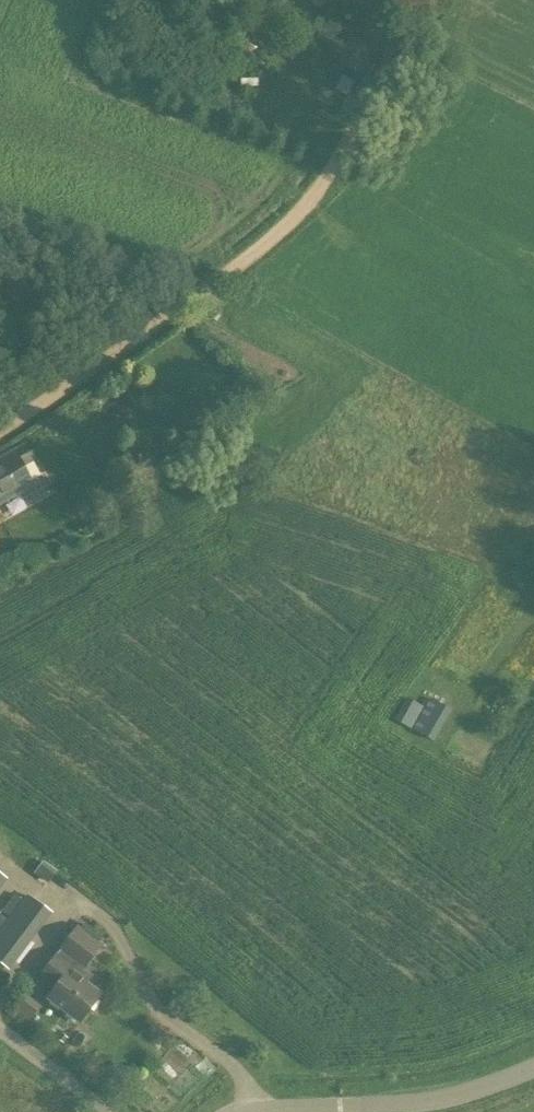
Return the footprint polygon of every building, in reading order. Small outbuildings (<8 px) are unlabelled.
[(14,451),(0,459),(0,505),(33,486),(21,465),(34,458),(26,444),(14,451)] [(407,697),(396,719),(413,728),(424,706),(407,697)] [(433,743),(451,711),(429,699),(412,730),(433,743)] [(8,969),(31,938),(11,922),(0,936),(0,963),(8,969)] [(58,953),(39,978),(55,990),(49,998),(80,1021),(100,995),(77,977),(101,946),(98,943),(102,938),(85,925),(81,930),(77,927),(58,953)]
